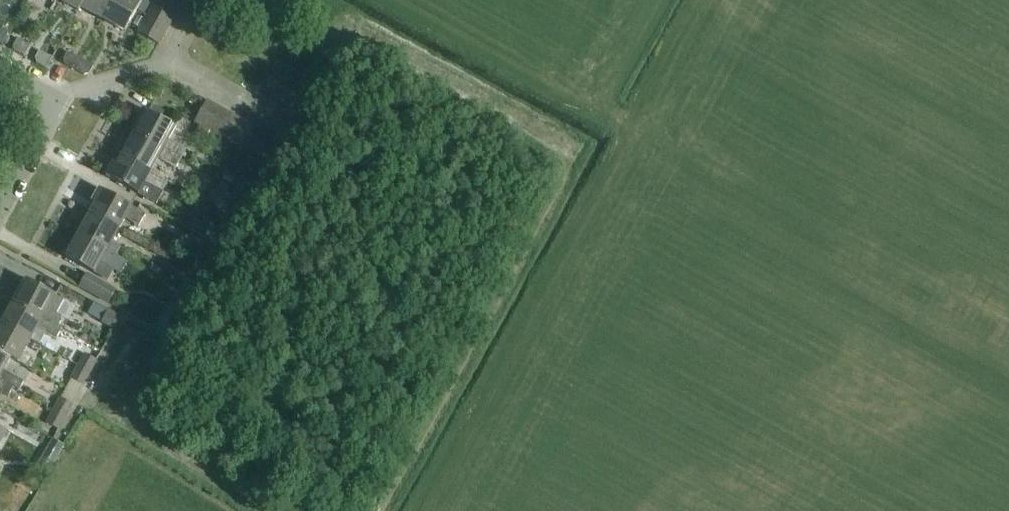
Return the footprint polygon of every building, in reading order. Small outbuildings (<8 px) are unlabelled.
[(84,0),(59,0),(79,11),(81,7),(84,0)] [(113,0),(84,0),(81,7),(102,19),(113,0)] [(102,19),(125,32),(142,0),(113,0),(102,19)] [(181,4),(175,0),(156,0),(154,2),(175,14),(181,4)] [(170,24),(175,14),(154,2),(149,12),(170,24)] [(164,34),(170,24),(149,12),(143,23),(164,34)] [(158,45),(164,34),(143,23),(137,33),(158,45)] [(8,33),(0,29),(0,43),(2,44),(8,33)] [(24,57),(30,46),(17,38),(13,46),(15,51),(24,57)] [(46,69),(52,58),(39,51),(35,58),(37,64),(46,69)] [(74,70),(80,59),(68,52),(63,60),(65,65),(68,67),(74,70)] [(80,59),(74,70),(84,75),(89,74),(93,66),(80,59)] [(205,128),(217,106),(206,101),(194,122),(205,128)] [(215,133),(227,112),(217,106),(205,128),(215,133)] [(131,132),(181,160),(186,151),(168,141),(175,127),(147,111),(142,121),(138,119),(131,132)] [(225,139),(237,118),(227,112),(215,133),(225,139)] [(236,145),(247,124),(237,118),(225,139),(236,145)] [(246,150),(257,129),(247,124),(236,145),(246,150)] [(256,156),(267,135),(257,129),(246,150),(256,156)] [(176,169),(181,160),(131,132),(123,145),(127,147),(122,156),(151,172),(158,159),(176,169)] [(267,135),(256,156),(266,162),(278,141),(267,135)] [(151,172),(122,156),(117,165),(113,163),(106,176),(156,204),(163,192),(145,182),(151,172)] [(247,196),(255,183),(242,177),(235,190),(247,196)] [(91,213),(119,229),(125,219),(139,227),(146,214),(99,188),(92,202),(96,204),(91,213)] [(247,196),(235,190),(228,203),(241,209),(247,196)] [(82,237),(116,255),(121,247),(112,242),(119,229),(91,213),(86,222),(82,220),(75,233),(82,237)] [(82,237),(75,233),(67,246),(71,248),(66,258),(107,281),(113,270),(121,274),(127,262),(116,255),(82,237)] [(108,303),(115,290),(87,274),(79,287),(108,303)] [(10,300),(56,325),(59,320),(59,316),(56,314),(64,300),(27,279),(21,289),(17,287),(10,300)] [(179,291),(191,298),(198,285),(186,279),(179,291)] [(184,310),(191,298),(179,291),(172,304),(184,310)] [(40,345),(47,332),(56,337),(61,328),(56,325),(10,300),(3,313),(7,315),(2,324),(30,340),(40,345)] [(101,322),(114,329),(120,318),(108,311),(101,322)] [(30,340),(2,324),(0,327),(0,351),(11,357),(10,358),(27,367),(32,358),(23,353),(30,340)] [(78,365),(76,367),(78,368),(89,374),(99,356),(78,344),(76,349),(79,351),(73,362),(78,365)] [(8,385),(8,384),(13,387),(19,391),(24,382),(4,371),(10,358),(11,357),(0,351),(0,381),(8,385)] [(83,385),(89,374),(78,368),(76,367),(70,378),(83,385)] [(8,397),(13,387),(8,384),(8,385),(0,381),(0,392),(8,397)] [(54,411),(65,417),(72,405),(61,398),(54,411)] [(58,430),(65,417),(54,411),(47,423),(58,430)] [(63,446),(52,439),(37,466),(49,472),(63,446)]
